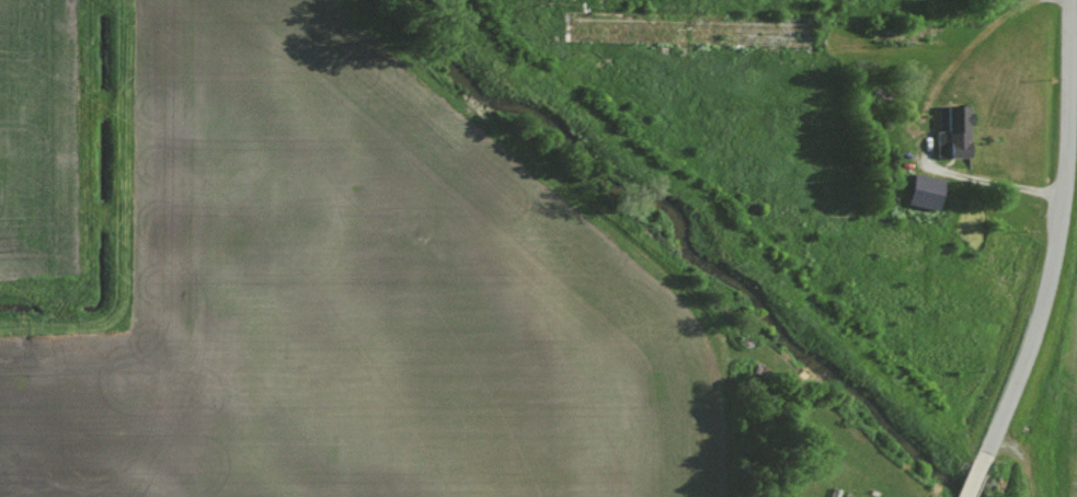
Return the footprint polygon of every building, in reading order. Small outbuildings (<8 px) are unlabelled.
[(940,104),(940,157),(975,157),(975,104),(940,104)]
